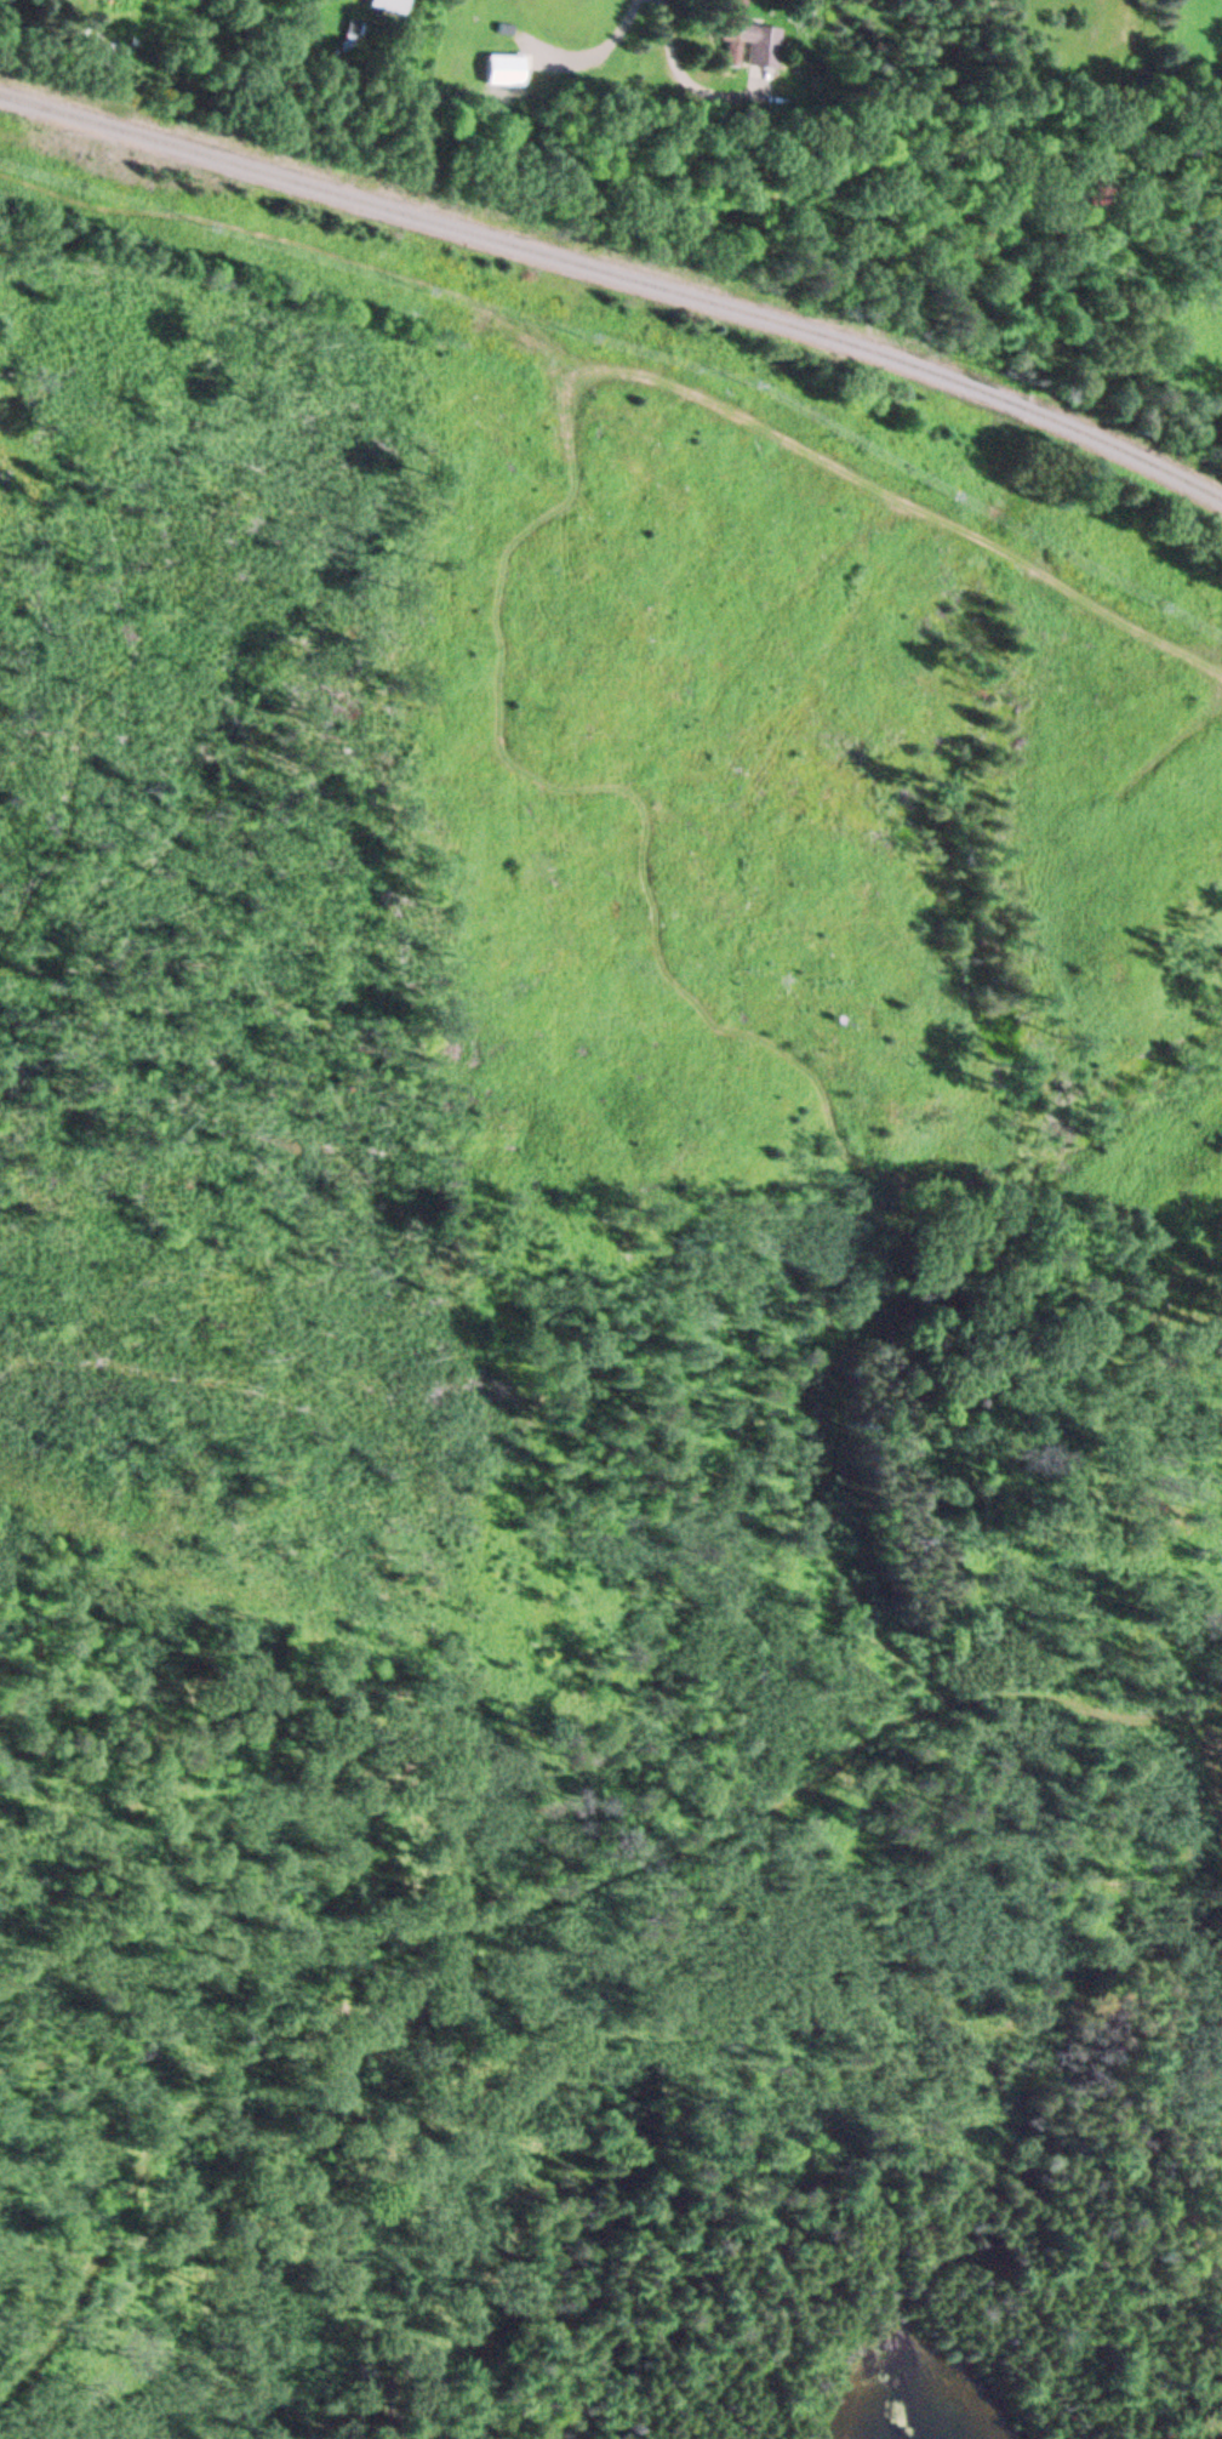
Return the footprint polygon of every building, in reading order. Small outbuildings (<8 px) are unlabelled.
[(361,7),(397,16),(401,0),(363,0),(361,7)] [(743,27),(744,0),(743,0),(723,0),(721,42),(720,42),(719,67),(773,70),(775,28),(743,27)] [(519,86),(519,57),(480,57),(480,86),(519,86)]
